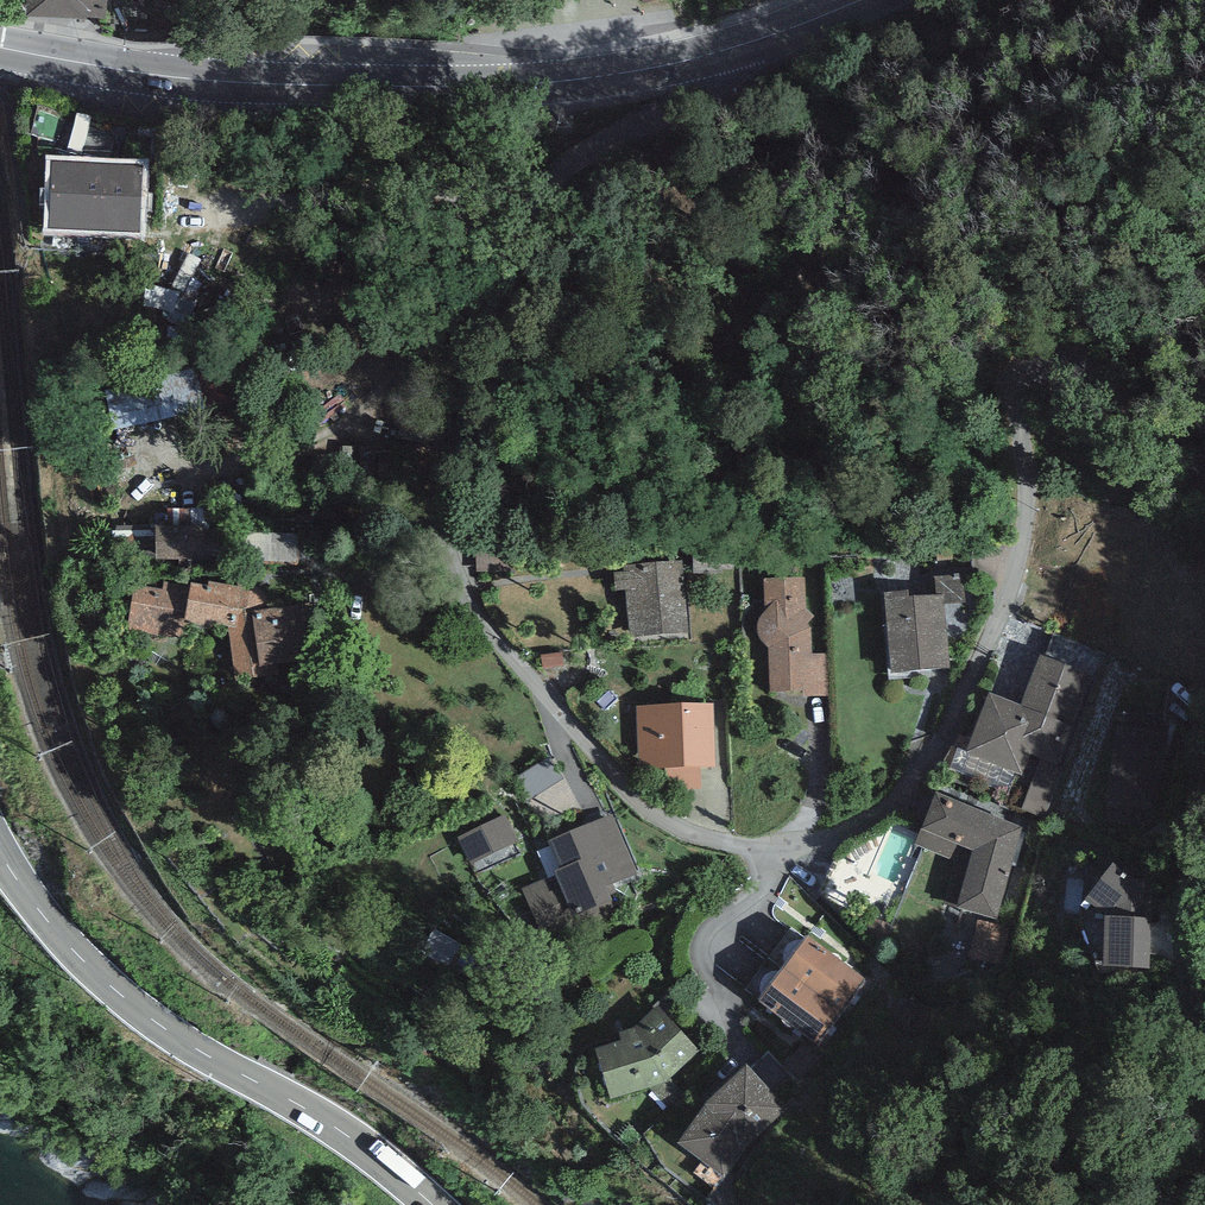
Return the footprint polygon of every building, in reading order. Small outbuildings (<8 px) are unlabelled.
[(26,12),(87,14),(87,11),(106,12),(107,0),(26,0),(26,12)] [(141,172),(52,168),(49,231),(138,234),(141,172)] [(174,470),(132,473),(136,531),(197,527),(196,510),(176,511),(174,470)] [(157,534),(161,566),(225,559),(222,527),(157,534)] [(681,564),(624,572),(633,644),(691,637),(681,564)] [(805,580),(764,583),(765,614),(763,618),(759,623),(757,626),(756,630),(756,635),(759,638),(762,643),(764,646),(768,650),(768,696),(804,695),(804,699),(827,699),(827,656),(812,656),(812,631),(807,624),(813,618),(806,610),(805,580)] [(176,591),(123,588),(120,634),(173,637),(173,629),(176,591)] [(247,596),(176,591),(173,629),(221,632),(218,678),(246,680),(248,652),(292,655),(295,615),(246,612),(247,596)] [(908,596),(884,598),(891,678),(950,673),(943,598),(909,601),(908,596)] [(1092,677),(1042,658),(1022,710),(990,698),(973,743),(960,738),(946,772),(1027,803),(1024,812),(1058,825),(1077,775),(1057,768),(1092,677)] [(713,708),(636,710),(637,773),(665,773),(665,791),(702,790),(702,773),(714,773),(713,708)] [(1169,740),(1119,732),(1106,805),(1156,813),(1169,740)] [(551,760),(521,780),(534,800),(564,780),(551,760)] [(1025,831),(934,802),(915,849),(971,866),(957,912),(995,924),(1025,831)] [(505,816),(457,839),(470,865),(517,842),(505,816)] [(613,817),(548,845),(560,873),(555,876),(555,878),(521,893),(542,942),(578,927),(579,931),(614,916),(610,907),(612,906),(606,891),(639,877),(613,817)] [(1133,884),(1113,867),(1085,905),(1104,919),(1102,972),(1149,974),(1154,885),(1133,884)] [(792,931),(769,961),(843,1018),(866,987),(792,931)] [(817,1052),(843,1018),(769,961),(746,991),(761,1002),(758,1007),(817,1052)] [(634,1031),(618,1036),(622,1045),(595,1051),(611,1102),(665,1084),(698,1052),(657,1009),(634,1031)] [(786,1111),(746,1072),(705,1110),(678,1147),(724,1179),(746,1148),(786,1111)]
